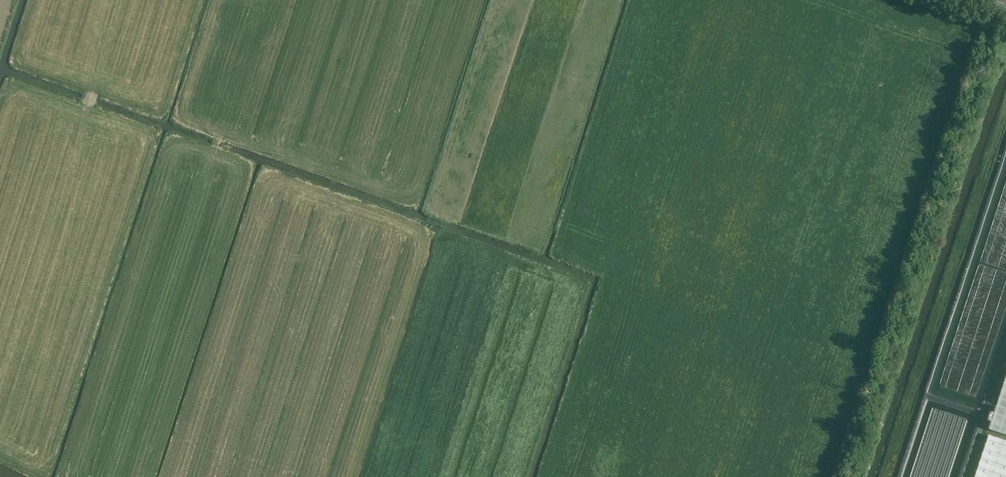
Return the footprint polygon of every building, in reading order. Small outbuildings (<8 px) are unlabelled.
[(989,430),(1005,435),(1005,378),(989,430)] [(989,436),(975,476),(1005,476),(1005,441),(989,436)]
